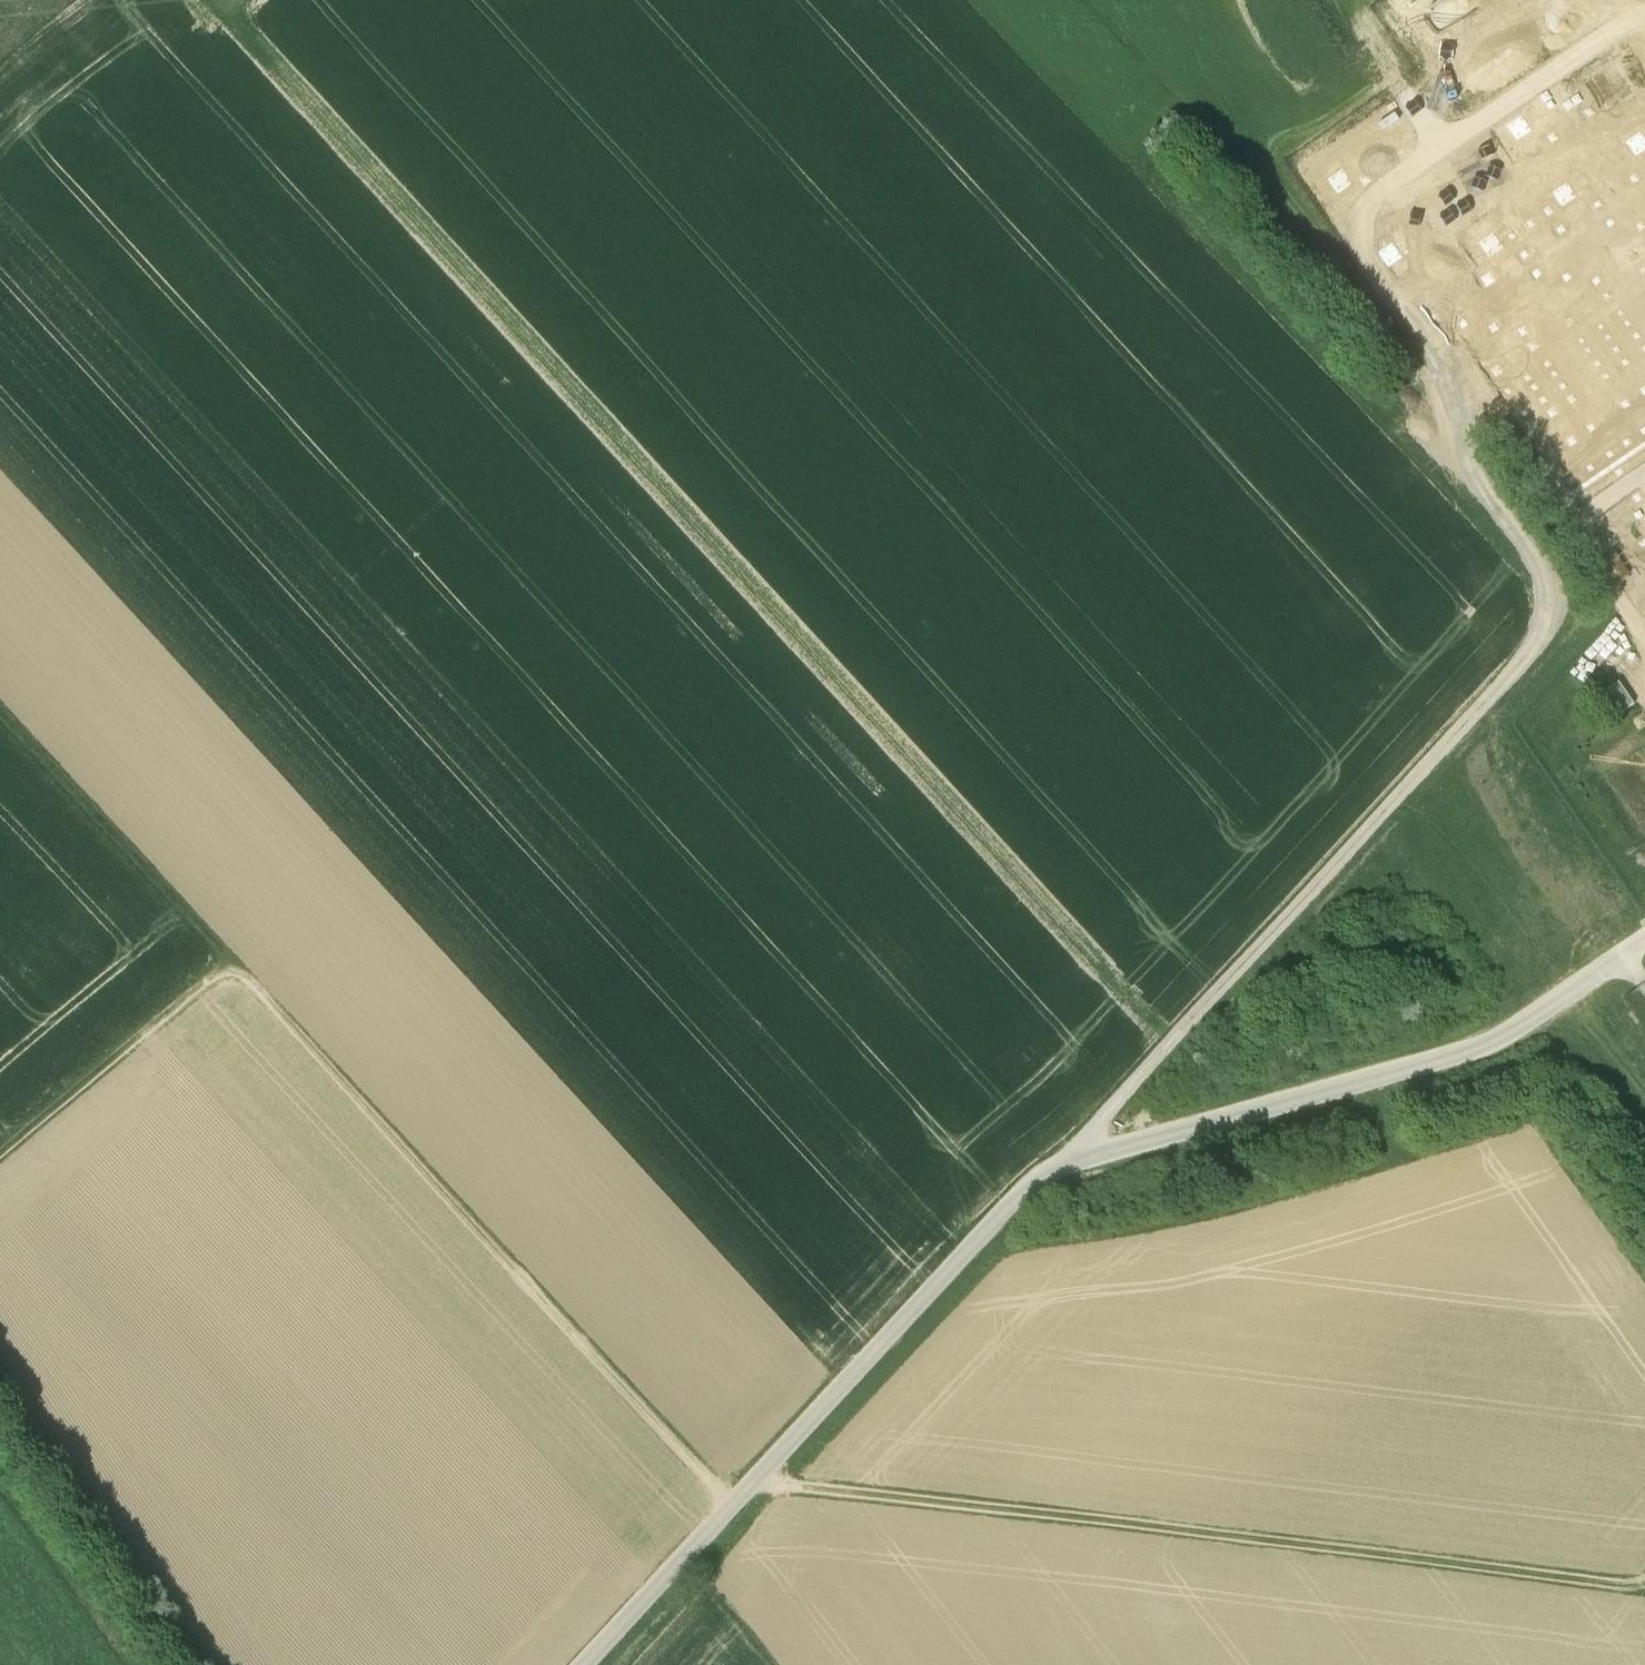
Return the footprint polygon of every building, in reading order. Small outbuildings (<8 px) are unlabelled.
[(1620,682),(1595,698),(1609,720),(1634,704),(1620,682)]
